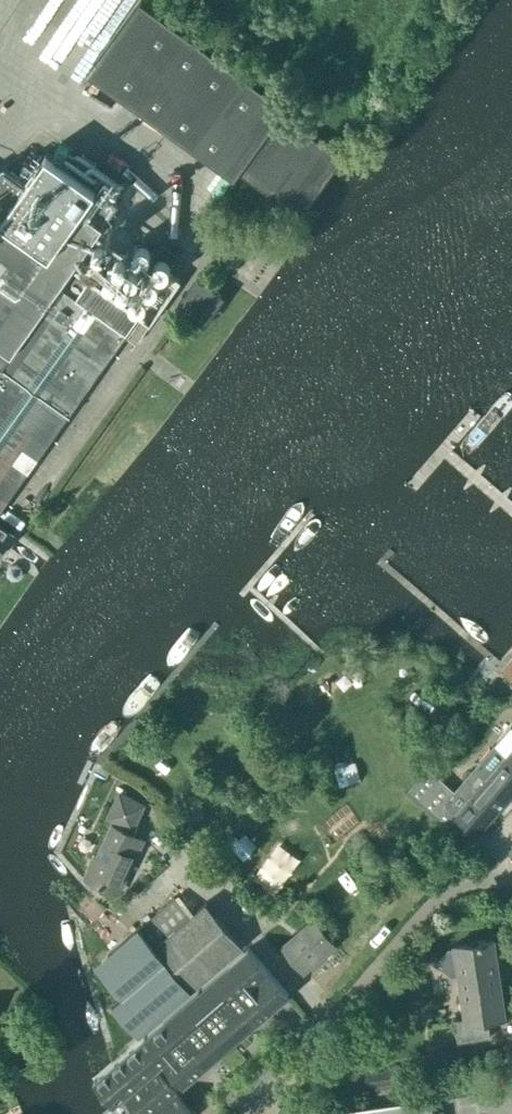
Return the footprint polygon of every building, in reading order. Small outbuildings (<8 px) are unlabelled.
[(240,169),(264,135),(282,111),(286,105),(142,0),(140,0),(90,72),(234,177),(240,169)] [(343,155),(282,111),(264,135),(240,169),(301,213),(343,155)] [(126,332),(139,314),(121,301),(129,290),(124,286),(122,288),(108,278),(101,287),(72,266),(118,203),(47,152),(26,181),(4,166),(0,169),(0,509),(126,332)] [(196,276),(175,305),(205,326),(225,296),(196,276)] [(149,326),(140,319),(127,336),(136,343),(149,326)] [(14,533),(0,524),(0,553),(14,533)] [(8,567),(6,569),(7,576),(12,580),(19,579),(21,577),(22,574),(22,568),(17,564),(10,565),(8,567)] [(408,790),(448,826),(457,816),(476,833),(511,791),(511,725),(495,745),(455,791),(428,767),(408,790)] [(390,745),(400,756),(414,745),(404,734),(390,745)] [(400,789),(390,801),(427,833),(438,821),(400,789)] [(120,792),(108,817),(114,820),(97,856),(95,855),(85,877),(101,885),(105,876),(123,884),(144,839),(131,832),(144,803),(120,792)] [(294,857),(262,878),(271,892),(303,870),(294,857)] [(111,1002),(138,1033),(190,988),(242,945),(205,902),(189,915),(175,899),(97,965),(121,994),(111,1002)] [(282,946),(304,971),(336,944),(314,919),(282,946)] [(448,948),(436,963),(451,975),(459,974),(466,1017),(455,1019),(458,1041),(490,1036),(488,1019),(505,1016),(494,939),(477,941),(455,944),(455,945),(448,948)] [(289,994),(249,948),(93,1081),(113,1105),(124,1096),(134,1108),(139,1103),(148,1113),(149,1113),(153,1110),(156,1113),(195,1113),(196,1113),(156,1068),(163,1062),(183,1085),(289,994)] [(462,1048),(435,1053),(437,1066),(438,1069),(465,1065),(462,1048)] [(391,1069),(365,1073),(367,1087),(393,1083),(391,1069)] [(441,1113),(434,1113),(431,1096),(315,1113),(442,1113),(441,1113)]
